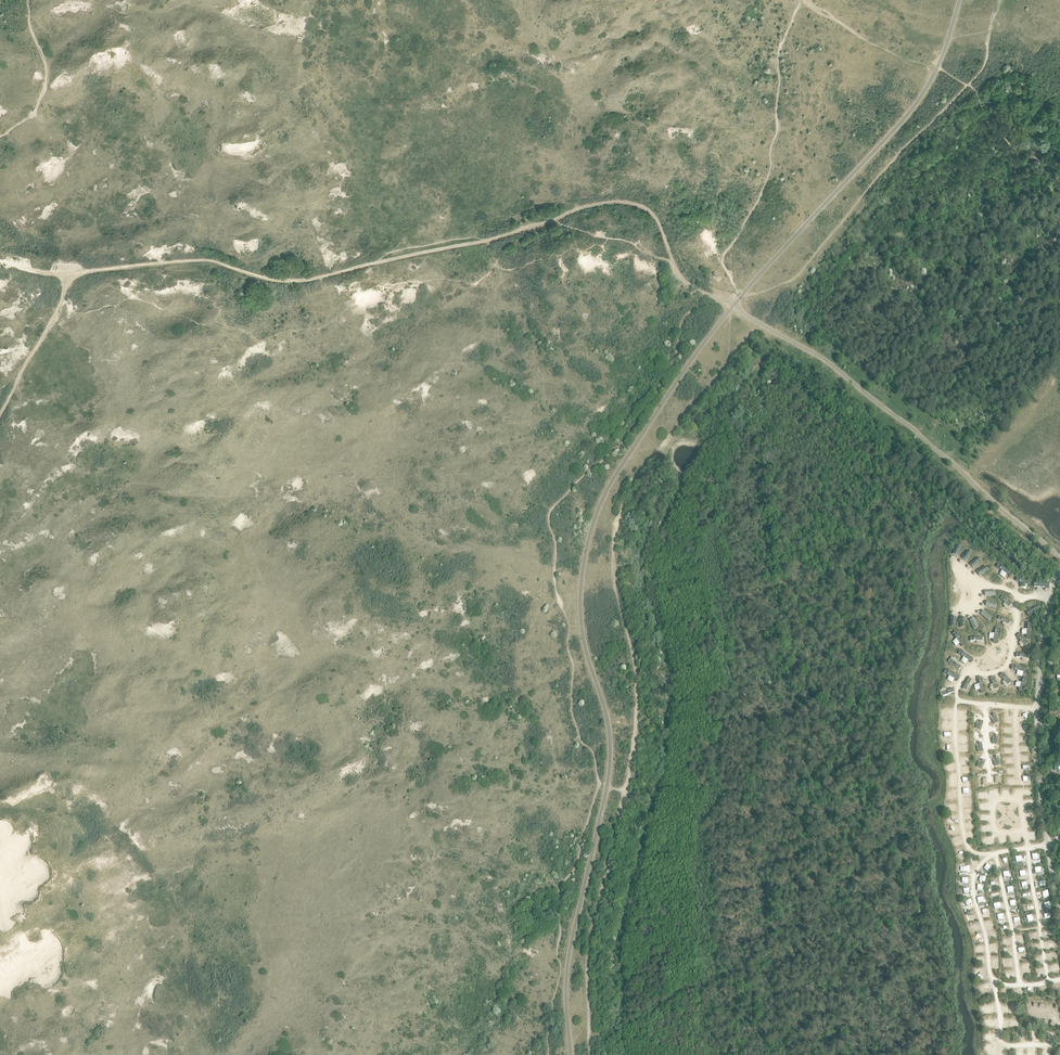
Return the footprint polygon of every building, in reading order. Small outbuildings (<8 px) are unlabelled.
[(1058,718),(1058,719),(1059,719),(1059,708),(1049,708),(1049,718),(1058,718)]
